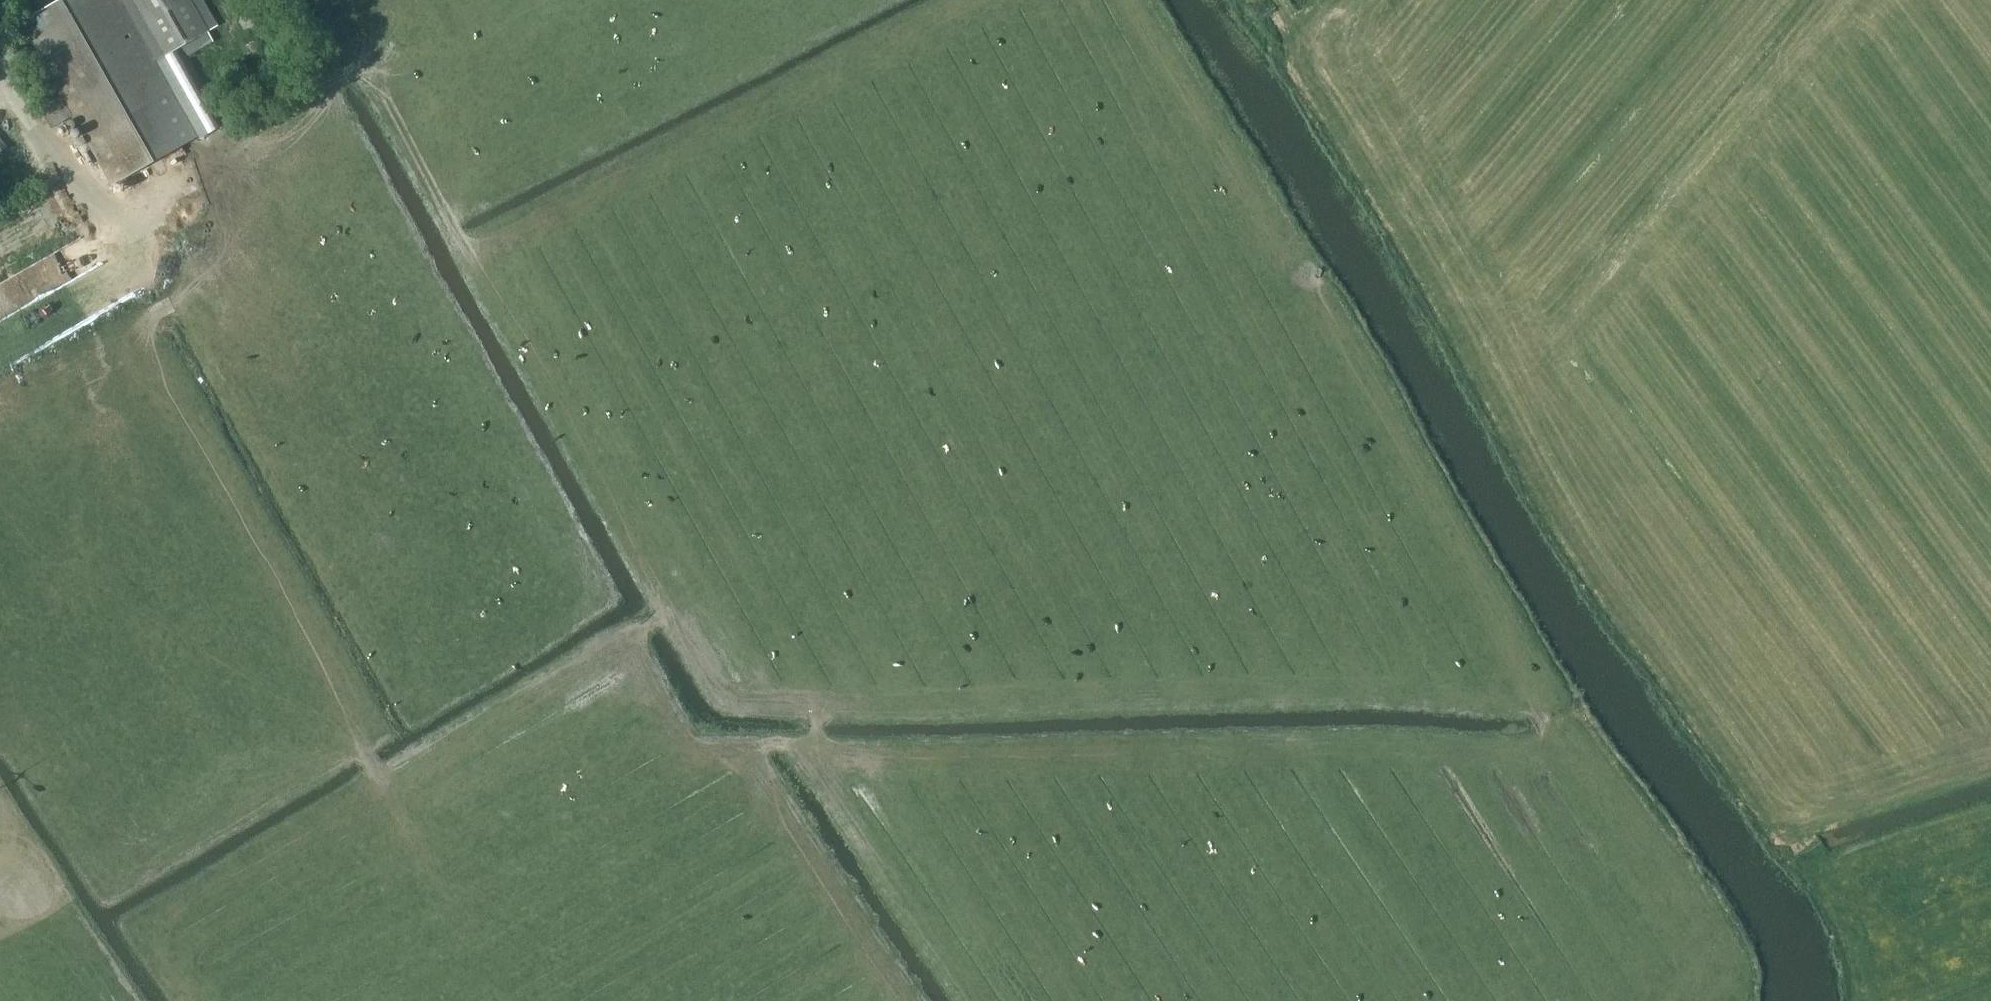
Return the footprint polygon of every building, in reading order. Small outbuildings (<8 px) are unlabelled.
[(190,0),(60,0),(19,23),(111,185),(197,137),(152,55),(161,50),(165,57),(208,33),(190,0)] [(0,287),(0,310),(7,306),(8,309),(18,304),(15,299),(33,290),(27,279),(29,278),(26,273),(0,287)]
